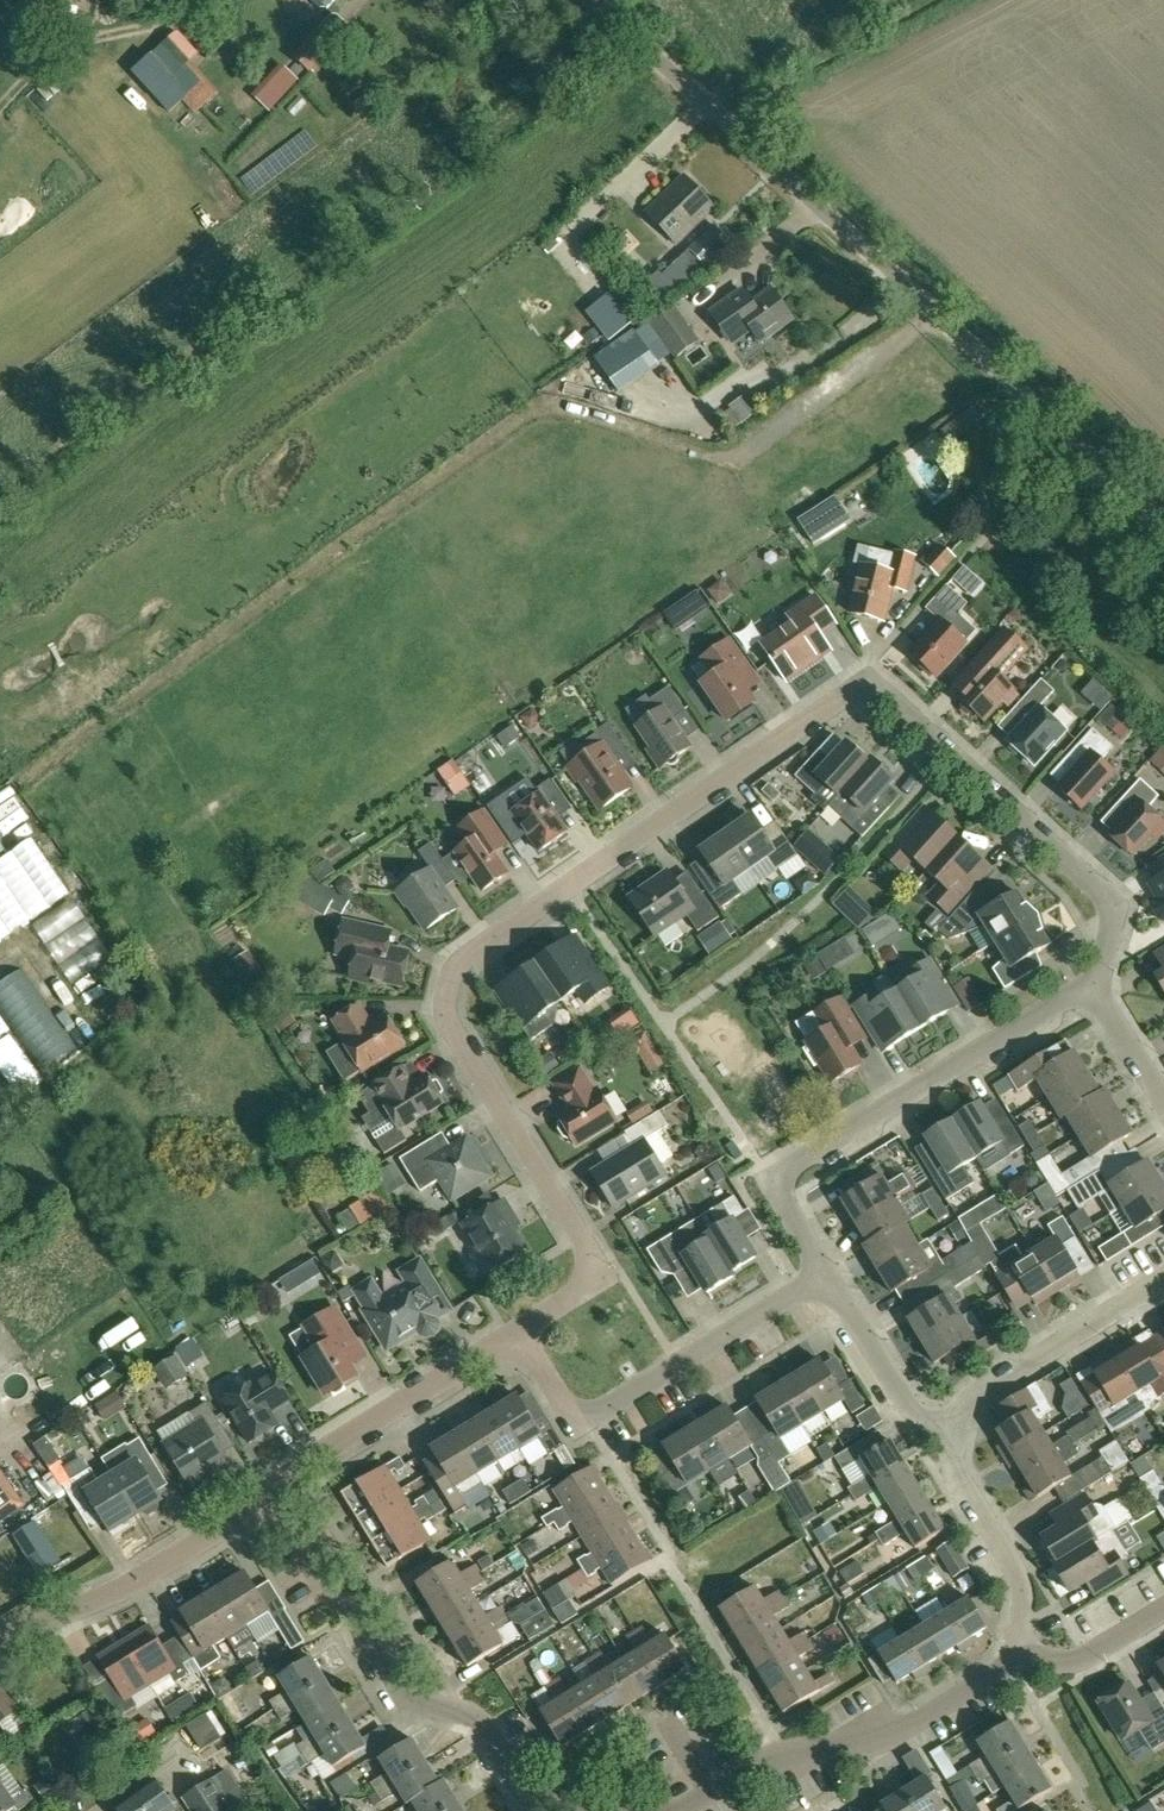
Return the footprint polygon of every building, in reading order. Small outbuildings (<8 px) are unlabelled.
[(319,9),(326,9),(335,0),(310,0),(319,9)] [(169,38),(132,73),(160,103),(175,88),(186,100),(207,80),(190,62),(199,54),(177,31),(169,38)] [(294,57),(310,72),(334,46),(317,32),(294,57)] [(274,110),(304,79),(293,68),(262,98),(274,110)] [(371,91),(363,98),(353,106),(361,116),(372,107),(379,101),(371,91)] [(648,213),(676,242),(713,207),(685,178),(648,213)] [(659,272),(644,286),(661,304),(706,267),(731,243),(715,226),(706,233),(689,250),(662,276),(659,272)] [(698,311),(723,296),(716,286),(691,301),(698,311)] [(742,291),(712,312),(733,343),(753,329),(762,342),(794,320),(772,289),(751,304),(742,291)] [(660,335),(677,359),(684,353),(676,341),(692,330),(683,319),(660,335)] [(836,498),(822,506),(798,520),(799,522),(812,543),(850,520),(836,498)] [(928,566),(940,577),(956,560),(944,548),(928,566)] [(907,592),(915,558),(896,553),(891,573),(862,566),(851,613),(882,620),(890,587),(907,592)] [(964,567),(952,580),(961,588),(973,575),(964,567)] [(909,652),(935,675),(965,643),(947,626),(960,613),(951,605),(959,597),(947,585),(926,608),(939,619),(909,652)] [(681,605),(691,619),(708,607),(698,593),(681,605)] [(795,622),(763,645),(788,680),(830,650),(819,634),(834,623),(815,597),(790,615),(795,622)] [(1018,697),(1017,693),(1014,690),(1015,689),(1002,678),(1028,649),(1005,628),(953,686),(963,695),(961,698),(965,701),(963,703),(963,708),(969,713),(974,712),(975,711),(986,721),(1004,701),(1007,704),(1011,704),(1018,697)] [(717,675),(700,687),(725,724),(755,703),(748,693),(760,684),(747,665),(730,641),(705,658),(717,675)] [(1064,660),(1058,667),(1063,671),(1067,671),(1071,666),(1064,660)] [(1029,718),(1011,737),(1007,740),(1034,765),(1065,732),(1039,707),(1055,691),(1042,679),(1017,706),(1029,718)] [(647,711),(651,718),(638,727),(665,766),(667,764),(671,766),(675,766),(678,763),(680,760),(679,756),(691,748),(673,721),(687,711),(670,686),(654,697),(649,701),(647,711)] [(1113,731),(1125,718),(1111,705),(1099,718),(1113,731)] [(577,741),(560,753),(570,767),(566,770),(577,785),(581,782),(600,810),(633,787),(624,773),(612,756),(625,748),(608,723),(604,726),(595,732),(596,734),(580,745),(577,741)] [(513,726),(497,737),(505,749),(521,738),(513,726)] [(1080,766),(1062,786),(1060,788),(1082,809),(1114,776),(1100,763),(1114,748),(1094,729),(1069,755),(1080,766)] [(831,760),(820,750),(796,776),(816,794),(825,783),(839,796),(869,763),(864,758),(866,753),(858,746),(853,748),(847,743),(831,760)] [(1152,762),(1163,772),(1163,770),(1163,749),(1152,762)] [(460,759),(442,770),(458,796),(476,785),(460,759)] [(869,763),(839,796),(829,806),(863,837),(890,807),(879,797),(895,780),(889,775),(890,769),(883,763),(878,764),(872,759),(869,763)] [(505,797),(488,809),(512,843),(529,832),(542,851),(571,831),(562,818),(551,803),(562,795),(552,779),(539,788),(536,790),(540,795),(516,812),(505,797)] [(1113,833),(1112,835),(1134,856),(1153,836),(1157,840),(1163,832),(1163,823),(1149,809),(1160,797),(1141,780),(1121,802),(1133,813),(1113,833)] [(24,838),(4,808),(0,810),(0,853),(24,838)] [(926,873),(933,866),(958,837),(926,808),(884,853),(903,871),(912,860),(926,873)] [(458,851),(446,859),(454,871),(459,878),(462,883),(474,875),(484,890),(510,872),(497,853),(510,844),(506,837),(487,810),(463,827),(473,841),(458,851)] [(767,838),(751,815),(726,833),(751,870),(768,858),(776,871),(799,855),(781,829),(767,838)] [(806,855),(818,840),(808,831),(795,845),(806,855)] [(751,870),(726,833),(700,850),(716,873),(703,883),(721,909),(744,893),(735,881),(751,870)] [(991,867),(958,837),(933,866),(926,873),(940,885),(931,896),(949,913),(991,867)] [(0,865),(0,945),(77,898),(41,840),(0,865)] [(434,868),(399,892),(409,906),(411,904),(424,923),(428,928),(435,923),(443,918),(460,906),(443,880),(442,879),(443,878),(454,871),(446,859),(443,855),(434,842),(422,851),(434,868)] [(327,859),(311,870),(319,882),(336,871),(327,859)] [(1152,885),(1160,899),(1155,903),(1154,911),(1159,920),(1163,922),(1163,860),(1147,871),(1155,883),(1152,885)] [(796,879),(806,894),(822,883),(812,868),(796,879)] [(329,906),(337,893),(296,871),(284,892),(325,914),(329,906)] [(689,901),(675,881),(669,872),(631,898),(656,935),(687,914),(699,932),(720,917),(702,891),(689,901)] [(976,890),(954,915),(940,931),(950,939),(970,932),(982,950),(996,942),(1040,915),(1028,904),(1026,905),(1018,892),(994,907),(988,898),(976,890)] [(832,903),(843,913),(853,902),(843,892),(832,903)] [(872,947),(885,939),(901,929),(890,912),(875,922),(862,930),(872,947)] [(1040,915),(996,942),(1006,958),(994,969),(1006,989),(1034,972),(1026,960),(1051,944),(1043,932),(1045,931),(1040,915)] [(346,920),(345,923),(338,953),(357,957),(352,978),(374,983),(375,979),(403,985),(410,952),(390,948),(393,931),(346,920)] [(719,926),(704,937),(716,954),(731,944),(729,940),(735,936),(727,924),(720,929),(719,926)] [(576,936),(537,963),(563,1000),(578,990),(587,1002),(611,986),(576,936)] [(850,939),(821,952),(829,969),(857,956),(850,939)] [(232,962),(243,978),(259,967),(248,951),(232,962)] [(915,980),(898,990),(922,1028),(959,1005),(930,959),(910,972),(915,980)] [(563,1000),(537,963),(498,990),(532,1040),(554,1025),(558,1004),(563,1000)] [(25,972),(0,989),(0,1005),(48,1074),(80,1052),(25,972)] [(881,1000),(876,992),(856,1005),(884,1051),(922,1028),(898,990),(881,1000)] [(808,1042),(811,1046),(807,1049),(816,1064),(821,1062),(833,1082),(862,1065),(851,1047),(865,1039),(840,998),(816,1013),(827,1030),(808,1042)] [(352,1052),(334,1063),(346,1081),(363,1071),(405,1045),(387,1016),(373,1025),(360,1004),(335,1020),(347,1040),(345,1042),(352,1052)] [(621,1034),(644,1026),(638,1008),(615,1016),(621,1034)] [(51,1079),(13,1034),(0,1045),(0,1065),(28,1098),(51,1079)] [(1076,1051),(1074,1052),(1067,1040),(1009,1075),(1019,1091),(1038,1079),(1049,1097),(1089,1073),(1076,1051)] [(428,1074),(412,1084),(402,1068),(360,1094),(371,1112),(363,1118),(385,1155),(410,1140),(403,1130),(447,1103),(442,1096),(446,1091),(439,1080),(433,1081),(428,1074)] [(581,1068),(555,1083),(570,1107),(558,1114),(562,1120),(560,1122),(559,1130),(564,1137),(571,1141),(574,1139),(577,1145),(618,1120),(599,1089),(595,1092),(581,1068)] [(1089,1073),(1049,1097),(1062,1118),(1107,1091),(1107,1090),(1102,1093),(1089,1073)] [(1107,1091),(1062,1118),(1062,1119),(1067,1116),(1079,1136),(1120,1112),(1107,1091)] [(962,1110),(964,1114),(954,1120),(977,1157),(991,1149),(998,1162),(1025,1145),(1009,1119),(995,1128),(980,1104),(976,1106),(974,1102),(970,1101),(962,1106),(962,1110)] [(635,1146),(593,1171),(615,1207),(667,1176),(645,1140),(670,1125),(661,1111),(626,1132),(635,1146)] [(1091,1156),(1063,1173),(1072,1188),(1069,1189),(1070,1190),(1116,1162),(1115,1161),(1106,1166),(1099,1154),(1133,1133),(1120,1112),(1079,1136),(1091,1156)] [(931,1133),(927,1136),(942,1160),(928,1169),(947,1199),(975,1182),(964,1165),(977,1157),(954,1120),(944,1126),(942,1122),(938,1121),(930,1126),(929,1130),(931,1133)] [(1037,1133),(1030,1121),(1019,1128),(1027,1140),(1037,1133)] [(1037,1133),(1027,1140),(1035,1153),(1045,1146),(1037,1133)] [(445,1153),(443,1148),(436,1137),(402,1158),(423,1191),(443,1179),(455,1198),(490,1176),(468,1139),(445,1153)] [(843,1200),(845,1204),(840,1207),(847,1219),(852,1216),(856,1223),(897,1198),(917,1186),(908,1172),(888,1184),(883,1176),(886,1174),(878,1161),(863,1171),(871,1183),(843,1200)] [(1124,1176),(1116,1162),(1070,1190),(1079,1205),(1100,1193),(1112,1213),(1122,1207),(1162,1182),(1149,1161),(1124,1176)] [(375,1174),(381,1182),(398,1172),(393,1163),(375,1174)] [(1153,1232),(1147,1221),(1163,1211),(1163,1185),(1162,1182),(1122,1207),(1134,1226),(1099,1247),(1107,1260),(1153,1232)] [(1056,1198),(1048,1184),(1034,1192),(1046,1213),(1060,1204),(1056,1198)] [(923,1194),(931,1207),(942,1200),(934,1187),(933,1188),(923,1194)] [(356,1204),(363,1221),(395,1208),(387,1191),(356,1204)] [(712,1216),(719,1228),(708,1235),(734,1277),(732,1273),(756,1258),(733,1220),(746,1212),(736,1196),(715,1209),(712,1216)] [(911,1221),(897,1198),(856,1223),(870,1244),(865,1247),(865,1248),(905,1223),(911,1221)] [(469,1224),(465,1226),(481,1251),(493,1271),(528,1248),(516,1229),(509,1218),(515,1215),(506,1200),(497,1206),(469,1224)] [(947,1208),(942,1200),(931,1207),(931,1208),(939,1220),(950,1214),(947,1208)] [(636,1213),(641,1221),(650,1216),(645,1208),(636,1213)] [(458,1214),(449,1220),(454,1228),(463,1222),(466,1220),(461,1212),(458,1214)] [(1085,1252),(1080,1243),(1064,1216),(1049,1225),(1056,1237),(1033,1251),(1057,1291),(1080,1277),(1070,1261),(1085,1252)] [(905,1223),(865,1248),(879,1270),(919,1245),(905,1223)] [(710,1239),(693,1249),(681,1230),(648,1250),(662,1272),(675,1275),(691,1265),(708,1293),(734,1277),(708,1235),(707,1235),(710,1239)] [(932,1267),(919,1245),(879,1270),(892,1292),(919,1276),(926,1289),(929,1287),(950,1273),(942,1260),(932,1267)] [(1023,1257),(1015,1245),(990,1261),(1006,1286),(1019,1309),(1033,1300),(1035,1304),(1057,1291),(1033,1251),(1023,1257)] [(983,1259),(981,1255),(964,1265),(971,1277),(988,1267),(983,1260),(983,1259)] [(454,1309),(445,1294),(422,1259),(408,1268),(415,1280),(385,1299),(373,1280),(356,1291),(371,1315),(369,1316),(387,1346),(409,1332),(412,1336),(419,1331),(423,1335),(431,1336),(437,1334),(441,1328),(441,1317),(454,1309)] [(312,1260),(299,1268),(307,1281),(320,1274),(312,1260)] [(938,1302),(913,1317),(909,1319),(923,1342),(963,1318),(955,1304),(962,1300),(954,1286),(952,1288),(948,1281),(931,1291),(938,1302)] [(349,1285),(339,1291),(345,1301),(355,1295),(349,1285)] [(126,1328),(112,1306),(61,1337),(75,1359),(126,1328)] [(327,1395),(359,1375),(354,1366),(368,1356),(338,1307),(307,1326),(321,1349),(305,1359),(327,1395)] [(963,1318),(923,1342),(936,1363),(944,1358),(952,1372),(973,1359),(971,1357),(1021,1326),(1013,1312),(974,1336),(963,1318)] [(1155,1338),(1163,1353),(1163,1332),(1155,1338)] [(1139,1345),(1136,1340),(1114,1353),(1149,1411),(1162,1403),(1162,1394),(1163,1393),(1163,1353),(1155,1338),(1140,1347),(1139,1345)] [(193,1341),(178,1351),(187,1365),(202,1355),(193,1341)] [(1113,1433),(1133,1421),(1149,1411),(1114,1353),(1092,1367),(1095,1373),(1082,1382),(1090,1395),(1098,1408),(1108,1425),(1113,1433)] [(176,1356),(157,1367),(169,1387),(188,1376),(176,1356)] [(837,1386),(823,1364),(821,1360),(800,1373),(825,1413),(845,1400),(853,1413),(865,1406),(849,1380),(837,1386)] [(252,1442),(280,1424),(272,1412),(292,1400),(275,1372),(255,1384),(254,1382),(226,1400),(252,1442)] [(825,1413),(800,1373),(778,1387),(802,1426),(825,1413)] [(999,1448),(1005,1458),(1045,1434),(1037,1420),(1053,1410),(1037,1384),(1038,1384),(1037,1383),(997,1408),(1007,1425),(998,1431),(1006,1444),(999,1448)] [(802,1426),(778,1387),(758,1399),(777,1431),(763,1439),(779,1463),(792,1455),(781,1439),(802,1426)] [(109,1420),(130,1407),(120,1391),(99,1404),(109,1420)] [(518,1395),(497,1408),(522,1449),(540,1438),(551,1455),(565,1446),(547,1415),(535,1422),(518,1395)] [(199,1425),(168,1444),(191,1481),(227,1459),(224,1453),(211,1431),(223,1423),(229,1420),(225,1412),(219,1416),(209,1401),(191,1412),(199,1425)] [(728,1406),(707,1419),(731,1458),(751,1446),(758,1458),(758,1467),(774,1493),(791,1482),(779,1463),(763,1439),(758,1430),(747,1437),(728,1406)] [(883,1421),(874,1406),(856,1418),(866,1433),(883,1421)] [(522,1449),(497,1408),(475,1421),(500,1462),(512,1455),(518,1464),(526,1459),(520,1450),(522,1449)] [(1091,1418),(1066,1433),(1068,1436),(1074,1446),(1108,1425),(1098,1408),(1088,1414),(1091,1418)] [(731,1458),(707,1419),(686,1431),(710,1471),(731,1458)] [(500,1462),(475,1421),(455,1434),(480,1474),(500,1462)] [(679,1470),(663,1480),(672,1495),(710,1471),(686,1431),(664,1445),(679,1470)] [(480,1474),(455,1434),(433,1447),(450,1476),(439,1482),(458,1513),(469,1506),(463,1496),(474,1490),(469,1481),(480,1474)] [(1045,1434),(1005,1458),(1011,1467),(1017,1463),(1025,1476),(1074,1446),(1068,1436),(1053,1446),(1045,1434)] [(34,1445),(50,1469),(62,1461),(46,1437),(34,1445)] [(116,1452),(104,1460),(113,1475),(137,1514),(144,1509),(146,1513),(150,1514),(159,1508),(160,1504),(158,1501),(162,1498),(158,1491),(145,1471),(158,1464),(141,1437),(127,1446),(116,1452)] [(852,1494),(904,1462),(891,1439),(861,1457),(871,1473),(848,1487),(852,1494)] [(836,1456),(828,1443),(817,1449),(825,1462),(836,1456)] [(1079,1454),(1074,1446),(1025,1476),(1032,1487),(1025,1491),(1032,1502),(1072,1477),(1064,1464),(1079,1454)] [(400,1457),(387,1465),(344,1491),(359,1516),(403,1490),(392,1472),(396,1470),(397,1473),(406,1467),(400,1457)] [(1075,1475),(1085,1489),(1112,1471),(1102,1457),(1075,1475)] [(918,1484),(904,1462),(852,1494),(856,1501),(879,1487),(889,1502),(918,1484)] [(556,1489),(566,1505),(559,1509),(558,1508),(542,1518),(547,1526),(555,1522),(570,1512),(608,1488),(594,1465),(556,1489)] [(71,1480),(62,1485),(77,1509),(91,1500),(104,1520),(114,1537),(131,1526),(127,1520),(137,1514),(113,1475),(102,1482),(92,1467),(71,1480)] [(1154,1470),(1141,1478),(1157,1503),(1163,1499),(1163,1486),(1154,1470)] [(22,1505),(0,1473),(0,1521),(22,1505)] [(525,1478),(514,1484),(522,1498),(533,1491),(525,1478)] [(522,1498),(514,1484),(504,1491),(513,1504),(522,1498)] [(918,1484),(889,1502),(898,1518),(875,1532),(880,1539),(932,1507),(918,1484)] [(570,1512),(555,1522),(560,1531),(569,1526),(568,1524),(575,1520),(585,1535),(623,1511),(608,1488),(570,1512)] [(413,1508),(403,1490),(359,1516),(374,1541),(418,1515),(431,1507),(424,1496),(415,1502),(417,1506),(413,1508)] [(758,1503),(750,1490),(739,1497),(747,1510),(758,1503)] [(1096,1505),(1092,1507),(1085,1495),(1051,1516),(1059,1528),(1043,1538),(1058,1563),(1110,1532),(1111,1533),(1116,1529),(1102,1506),(1096,1505)] [(431,1507),(418,1515),(374,1541),(389,1566),(433,1540),(421,1521),(425,1518),(427,1522),(437,1516),(431,1507)] [(946,1529),(932,1507),(880,1539),(883,1545),(906,1532),(916,1547),(946,1529)] [(599,1559),(637,1534),(623,1511),(585,1535),(595,1551),(587,1555),(587,1554),(578,1560),(583,1569),(599,1559)] [(823,1526),(814,1532),(821,1544),(831,1538),(823,1526)] [(1110,1532),(1058,1563),(1054,1566),(1070,1591),(1086,1582),(1093,1594),(1127,1573),(1120,1561),(1123,1559),(1124,1555),(1111,1533),(1110,1532)] [(599,1559),(583,1569),(588,1577),(597,1572),(596,1571),(604,1566),(614,1581),(652,1557),(637,1534),(599,1559)] [(952,1540),(937,1549),(954,1577),(968,1568),(952,1540)] [(52,1546),(29,1561),(38,1575),(61,1561),(52,1546)] [(916,1562),(924,1575),(933,1569),(926,1556),(916,1562)] [(453,1561),(443,1567),(418,1582),(431,1604),(481,1573),(476,1565),(461,1574),(453,1561)] [(916,1562),(907,1568),(915,1581),(924,1575),(916,1562)] [(246,1571),(225,1584),(250,1624),(271,1611),(246,1571)] [(486,1581),(481,1573),(431,1604),(444,1624),(479,1603),(471,1590),(486,1581)] [(570,1600),(560,1583),(543,1593),(553,1610),(570,1600)] [(879,1603),(889,1597),(881,1583),(871,1589),(879,1603)] [(225,1584),(203,1597),(228,1637),(250,1624),(225,1584)] [(733,1629),(784,1598),(779,1590),(763,1599),(754,1586),(720,1607),(733,1629)] [(871,1589),(862,1595),(870,1608),(879,1603),(871,1589)] [(218,1660),(211,1648),(228,1637),(203,1597),(183,1609),(185,1613),(171,1622),(193,1659),(195,1658),(202,1670),(218,1660)] [(520,1623),(529,1639),(554,1625),(538,1597),(526,1604),(533,1616),(520,1623)] [(967,1599),(946,1611),(969,1647),(976,1643),(972,1635),(986,1627),(969,1597),(967,1599)] [(789,1607),(784,1598),(733,1629),(746,1650),(781,1629),(773,1617),(789,1607)] [(578,1614),(570,1600),(553,1610),(562,1624),(578,1614)] [(479,1603),(444,1624),(456,1645),(506,1614),(502,1606),(486,1615),(479,1603)] [(285,1608),(272,1616),(292,1650),(305,1642),(285,1608)] [(969,1647),(946,1611),(924,1625),(942,1655),(957,1645),(961,1652),(969,1647)] [(511,1622),(506,1614),(456,1645),(469,1667),(504,1645),(496,1632),(511,1622)] [(177,1667),(164,1645),(151,1624),(125,1640),(160,1698),(179,1686),(177,1682),(192,1673),(185,1662),(177,1667)] [(942,1655),(924,1625),(901,1639),(924,1675),(932,1670),(927,1663),(942,1655)] [(643,1627),(635,1632),(666,1683),(687,1670),(665,1634),(652,1642),(643,1627)] [(781,1629),(746,1650),(758,1670),(809,1639),(805,1631),(788,1641),(781,1629)] [(666,1683),(635,1632),(627,1637),(636,1653),(624,1660),(645,1696),(666,1683)] [(814,1647),(809,1639),(758,1670),(771,1691),(806,1670),(798,1658),(814,1647)] [(879,1652),(879,1653),(868,1659),(884,1684),(894,1677),(897,1681),(912,1673),(916,1680),(924,1675),(901,1639),(879,1652)] [(125,1640),(100,1656),(126,1698),(118,1703),(125,1714),(139,1705),(141,1708),(159,1697),(159,1698),(160,1698),(125,1640)] [(602,1653),(594,1658),(625,1708),(645,1696),(624,1660),(611,1668),(602,1653)] [(276,1711),(326,1680),(312,1658),(279,1678),(287,1691),(270,1702),(276,1711)] [(538,1658),(530,1663),(531,1666),(531,1667),(535,1674),(534,1675),(542,1687),(551,1681),(538,1658)] [(625,1708),(594,1658),(586,1662),(596,1678),(582,1686),(604,1721),(625,1708)] [(266,1669),(260,1659),(246,1668),(252,1678),(266,1669)] [(813,1682),(806,1670),(771,1691),(784,1713),(835,1682),(830,1673),(813,1682)] [(604,1721),(582,1686),(571,1693),(561,1678),(553,1683),(584,1734),(604,1721)] [(21,1709),(0,1680),(0,1725),(21,1709)] [(326,1680),(276,1711),(282,1720),(299,1710),(307,1723),(340,1703),(326,1680)] [(584,1734),(553,1683),(545,1688),(554,1703),(541,1711),(562,1747),(584,1734)] [(1154,1692),(1141,1701),(1129,1683),(1099,1702),(1123,1740),(1141,1729),(1154,1749),(1163,1743),(1163,1707),(1155,1692),(1154,1692)] [(1155,1692),(1163,1707),(1163,1686),(1155,1692)] [(191,1693),(179,1700),(188,1714),(200,1707),(191,1693)] [(353,1725),(340,1703),(307,1723),(315,1736),(298,1746),(302,1753),(304,1755),(353,1725)] [(192,1727),(206,1747),(224,1735),(210,1715),(192,1727)] [(975,1774),(1025,1744),(1011,1721),(978,1741),(987,1755),(969,1765),(975,1774)] [(367,1748),(353,1725),(304,1755),(302,1753),(278,1768),(288,1784),(293,1782),(290,1777),(326,1754),(334,1767),(356,1754),(367,1748)] [(376,1792),(426,1762),(412,1739),(380,1759),(388,1773),(370,1784),(376,1792)] [(1039,1767),(1025,1744),(975,1774),(981,1784),(998,1773),(1006,1786),(1039,1767)] [(440,1784),(426,1762),(376,1792),(382,1802),(399,1791),(408,1805),(445,1781),(440,1784)] [(46,1801),(57,1793),(62,1789),(54,1779),(60,1775),(51,1764),(39,1772),(45,1779),(35,1787),(46,1801)] [(958,1773),(945,1781),(951,1789),(965,1781),(975,1774),(969,1765),(958,1773)] [(0,1770),(0,1810),(10,1810),(16,1807),(19,1810),(36,1799),(27,1788),(23,1791),(4,1767),(0,1770)] [(1006,1786),(1014,1799),(996,1810),(997,1810),(1016,1810),(1019,1809),(1020,1809),(1053,1790),(1039,1767),(1006,1786)] [(183,1796),(192,1810),(229,1810),(232,1809),(244,1801),(224,1770),(212,1778),(183,1796)] [(917,1810),(944,1810),(947,1809),(927,1776),(905,1790),(917,1810)] [(116,1807),(119,1810),(175,1810),(176,1810),(155,1780),(116,1807)] [(408,1805),(413,1802),(419,1810),(447,1810),(459,1804),(445,1781),(408,1805)] [(970,1787),(957,1795),(966,1810),(979,1803),(970,1787)] [(905,1790),(882,1804),(885,1809),(886,1808),(887,1810),(917,1810),(905,1790)]
